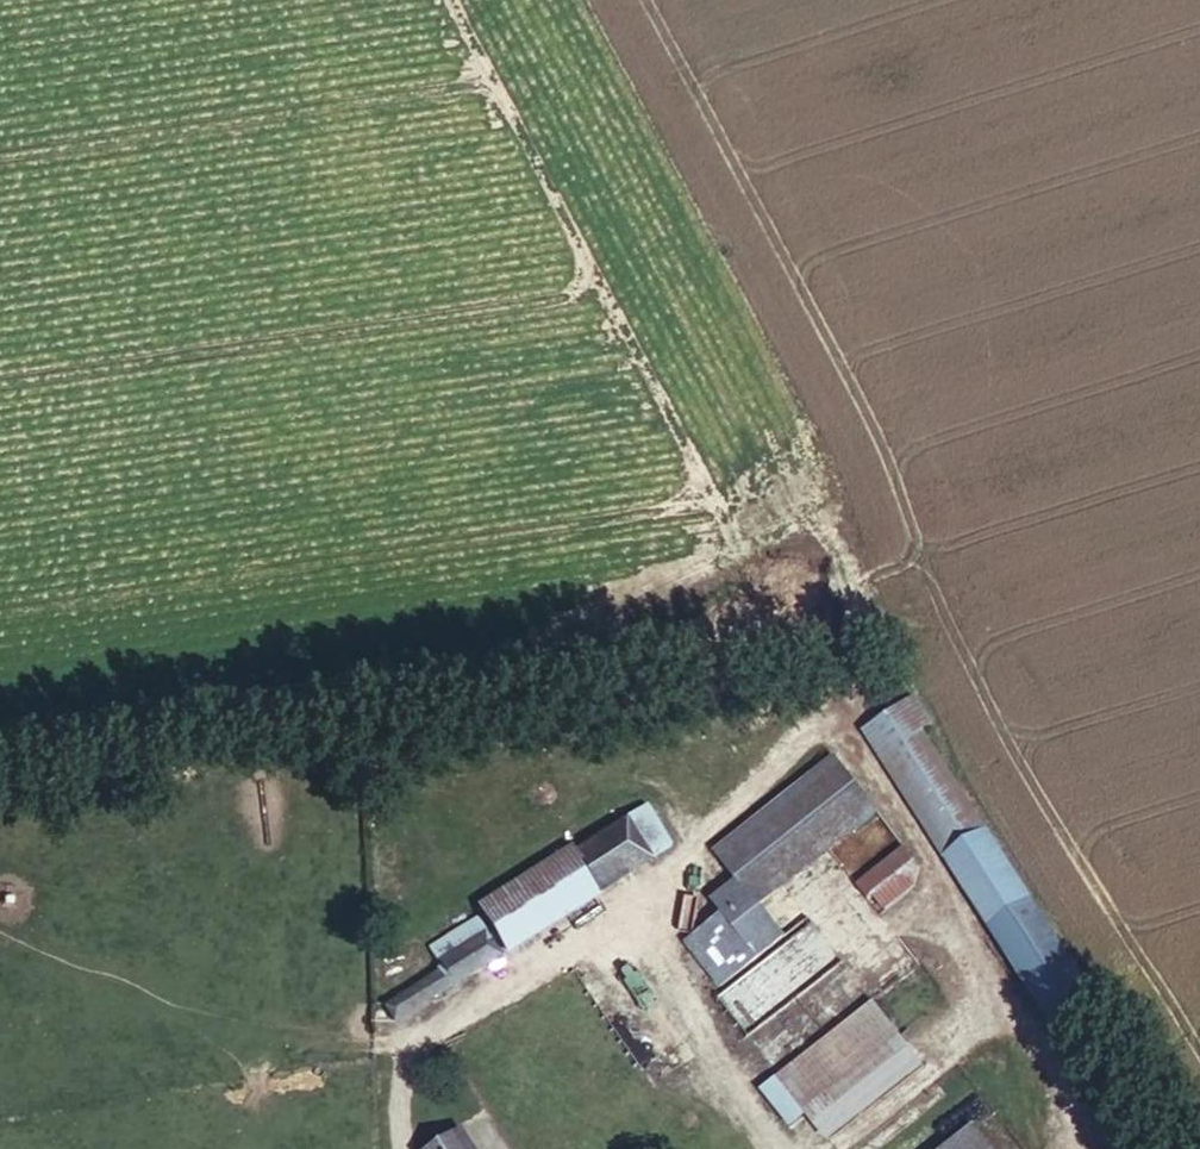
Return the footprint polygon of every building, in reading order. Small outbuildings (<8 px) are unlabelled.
[(915,698),(904,705),(919,730),(931,722),(915,698)] [(919,730),(904,705),(865,729),(881,755),(919,730)] [(919,730),(881,755),(947,856),(985,832),(919,730)] [(717,852),(739,881),(758,904),(875,811),(834,759),(717,852)] [(589,842),(614,883),(665,852),(639,811),(589,842)] [(985,832),(947,856),(1059,1034),(1098,1010),(1031,905),(1004,862),(985,832)] [(1048,834),(1004,862),(1031,905),(1075,876),(1048,834)] [(536,931),(614,883),(589,842),(511,890),(536,931)] [(914,889),(920,867),(901,843),(853,881),(868,900),(873,897),(885,912),(914,889)] [(758,904),(739,881),(714,900),(725,914),(688,944),(720,985),(783,936),(758,904)] [(389,1022),(495,957),(481,935),(435,963),(440,971),(380,1008),(389,1022)] [(717,998),(746,1034),(800,990),(771,954),(717,998)] [(808,1110),(899,1037),(872,1003),(780,1075),(808,1110)] [(974,1130),(950,1148),(989,1148),(974,1130)] [(463,1133),(437,1148),(473,1148),(463,1133)]
